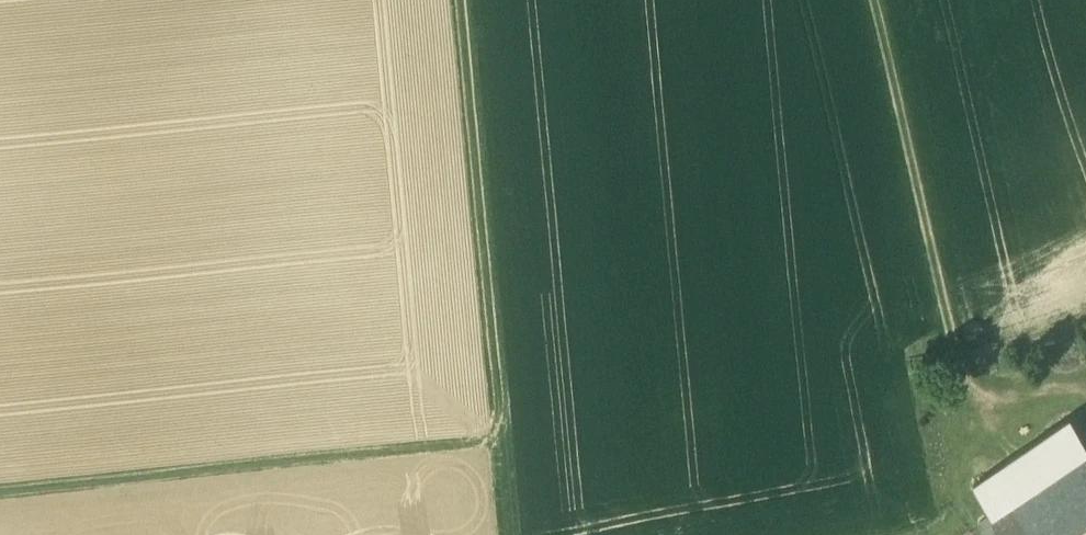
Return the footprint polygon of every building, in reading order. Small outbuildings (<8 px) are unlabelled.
[(975,483),(1011,534),(1054,534),(1085,513),(1085,435),(1073,415),(975,483)]
